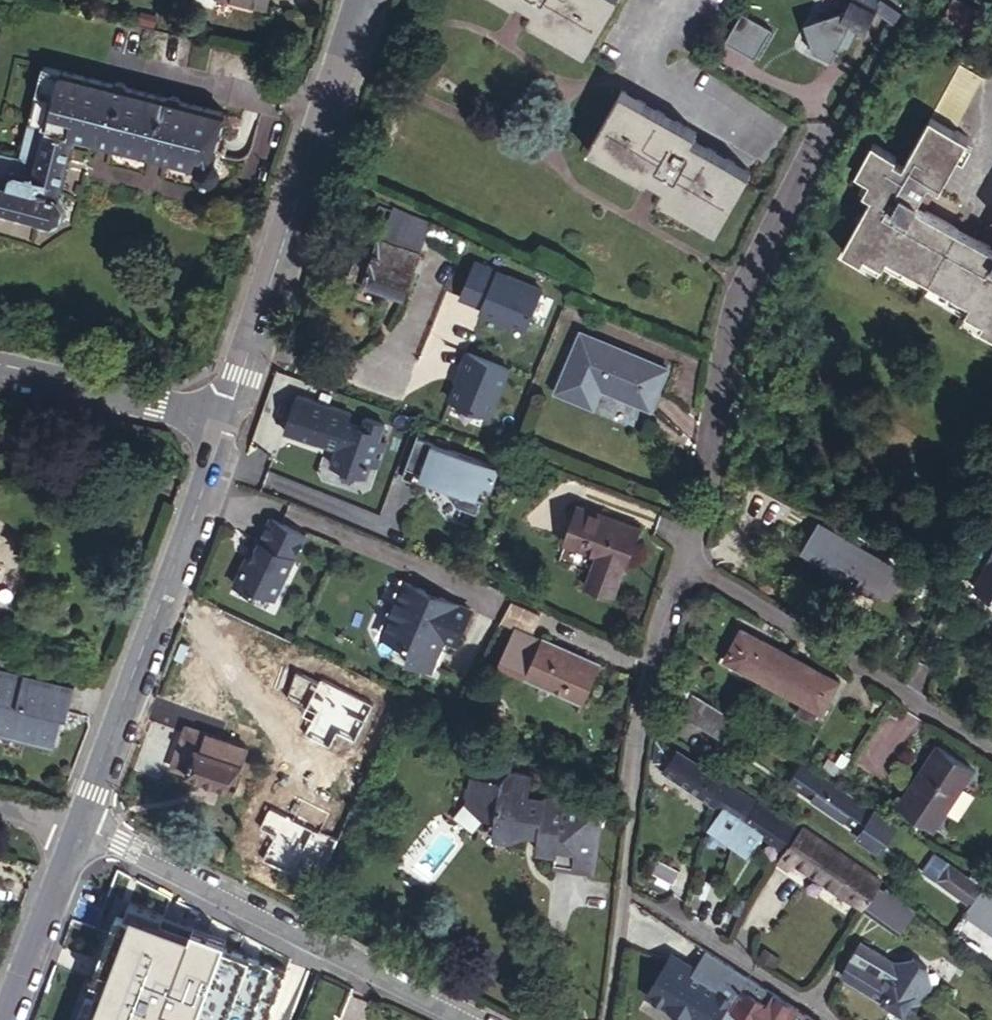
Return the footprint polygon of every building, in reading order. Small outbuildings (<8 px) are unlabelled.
[(265,8),(267,0),(230,0),(265,8)] [(608,0),(531,0),(532,1),(526,10),(583,44),(608,0)] [(812,39),(808,46),(834,59),(843,41),(850,44),(858,28),(867,32),(878,10),(896,19),(902,8),(888,0),(848,0),(851,1),(842,19),(827,11),(824,16),(808,22),(812,39)] [(974,31),(983,13),(957,0),(954,0),(945,16),(974,31)] [(758,61),(773,30),(742,14),(726,45),(758,61)] [(202,32),(205,20),(193,17),(191,29),(202,32)] [(215,23),(205,20),(202,32),(213,34),(215,23)] [(226,109),(181,97),(179,93),(172,91),(168,93),(126,83),(124,79),(118,78),(115,80),(46,62),(22,155),(0,149),(0,207),(53,220),(65,216),(69,200),(63,192),(60,191),(76,130),(197,160),(196,165),(202,175),(212,177),(221,171),(224,160),(218,151),(215,150),(226,109)] [(921,209),(934,185),(941,189),(969,138),(956,131),(984,78),(959,65),(903,166),(894,161),(896,157),(887,152),(871,183),(864,194),(871,198),(841,251),(861,262),(865,256),(882,265),(887,257),(971,302),(966,311),(984,321),(980,327),(991,334),(991,249),(921,209)] [(687,144),(667,186),(670,188),(664,197),(719,231),(754,174),(698,140),(701,135),(626,90),(618,103),(687,144)] [(655,179),(667,186),(687,144),(618,103),(592,146),(651,183),(655,179)] [(871,183),(887,152),(872,143),(855,174),(871,183)] [(462,267),(372,227),(344,291),(432,330),(421,355),(481,381),(490,360),(503,366),(521,324),(508,319),(520,292),(487,277),(483,287),(458,276),(462,267)] [(648,407),(667,367),(584,328),(556,386),(592,402),(601,385),(648,407)] [(352,409),(300,392),(287,428),(337,447),(336,452),(345,454),(341,465),(369,475),(374,465),(381,467),(391,441),(383,435),(388,422),(367,413),(365,422),(357,420),(352,409)] [(415,477),(428,482),(446,479),(449,490),(452,504),(472,511),(477,497),(474,496),(479,483),(488,486),(495,466),(415,437),(416,433),(415,433),(402,467),(417,472),(415,477)] [(417,484),(428,482),(415,477),(417,472),(402,467),(399,477),(417,484)] [(446,479),(428,482),(449,490),(446,479)] [(612,597),(640,531),(580,506),(565,545),(596,557),(585,585),(612,597)] [(252,591),(270,599),(300,536),(266,520),(255,543),(247,560),(242,558),(229,585),(250,595),(252,591)] [(887,608),(906,576),(832,531),(821,549),(835,557),(829,567),(845,577),(851,567),(878,583),(870,598),(887,608)] [(250,541),(242,558),(247,560),(255,543),(250,541)] [(971,587),(991,597),(991,542),(971,587)] [(835,557),(821,549),(815,560),(829,567),(835,557)] [(452,646),(467,613),(437,599),(435,604),(421,598),(423,593),(402,583),(378,636),(401,646),(407,649),(402,660),(426,671),(440,641),(452,646)] [(437,599),(423,593),(421,598),(435,604),(437,599)] [(538,616),(507,601),(496,621),(512,628),(528,636),(538,616)] [(523,677),(539,641),(528,636),(512,628),(493,668),(521,681),(523,677)] [(764,687),(780,658),(732,630),(715,658),(764,687)] [(523,677),(581,703),(597,668),(539,641),(523,677)] [(407,649),(401,646),(395,657),(402,660),(407,649)] [(681,652),(674,651),(671,668),(678,669),(681,652)] [(827,686),(780,658),(764,687),(810,715),(827,686)] [(16,733),(14,740),(55,749),(61,720),(67,721),(74,688),(27,680),(25,685),(11,682),(12,677),(0,674),(0,730),(16,733)] [(666,710),(675,715),(687,694),(679,689),(666,710)] [(704,734),(716,712),(687,694),(675,715),(704,734)] [(714,740),(726,719),(716,712),(704,734),(714,740)] [(0,730),(0,737),(14,740),(16,733),(0,730)] [(186,747),(191,733),(183,731),(178,744),(186,747)] [(242,753),(191,733),(186,747),(178,744),(168,768),(226,791),(242,753)] [(649,763),(710,804),(722,785),(714,780),(673,753),(670,750),(667,750),(651,744),(651,745),(649,762),(649,763)] [(928,834),(967,775),(931,751),(892,810),(928,834)] [(795,792),(808,775),(795,766),(783,783),(795,792)] [(571,802),(572,798),(541,793),(541,794),(526,792),(529,773),(507,770),(499,779),(468,774),(464,803),(479,815),(493,818),(492,826),(507,838),(524,831),(525,826),(537,828),(536,833),(533,849),(553,852),(551,866),(590,872),(599,810),(570,806),(571,802)] [(722,785),(726,780),(717,775),(714,780),(722,785)] [(866,814),(808,775),(795,792),(853,833),(866,814)] [(722,785),(710,804),(702,822),(701,826),(748,859),(761,839),(777,850),(790,831),(722,785)] [(599,810),(600,806),(571,802),(570,806),(599,810)] [(886,828),(866,814),(853,833),(873,847),(886,828)] [(507,838),(492,826),(490,836),(507,838)] [(797,828),(791,838),(808,849),(814,839),(797,828)] [(778,858),(819,884),(832,865),(808,849),(791,838),(778,858)] [(930,883),(940,867),(927,858),(917,873),(930,883)] [(856,872),(836,859),(832,865),(852,878),(856,872)] [(670,888),(677,875),(653,861),(645,874),(670,888)] [(832,865),(819,884),(819,885),(859,910),(871,891),(852,878),(832,865)] [(962,906),(973,891),(940,867),(930,883),(962,906)] [(991,942),(991,897),(977,886),(973,891),(962,906),(955,916),(991,942)] [(871,891),(859,910),(873,920),(886,901),(871,891)] [(903,914),(886,901),(873,920),(880,924),(878,928),(892,937),(898,927),(905,916),(903,914)] [(170,1019),(171,1019),(263,1019),(281,974),(125,914),(84,1019),(170,1019)] [(912,921),(905,916),(898,927),(906,931),(912,921)] [(901,1019),(905,1019),(915,1003),(926,987),(921,970),(906,960),(899,972),(888,965),(854,943),(845,958),(835,976),(863,994),(901,1019)] [(701,953),(688,972),(665,957),(640,996),(678,1019),(807,1019),(701,953)] [(906,960),(888,965),(899,972),(906,960)]
